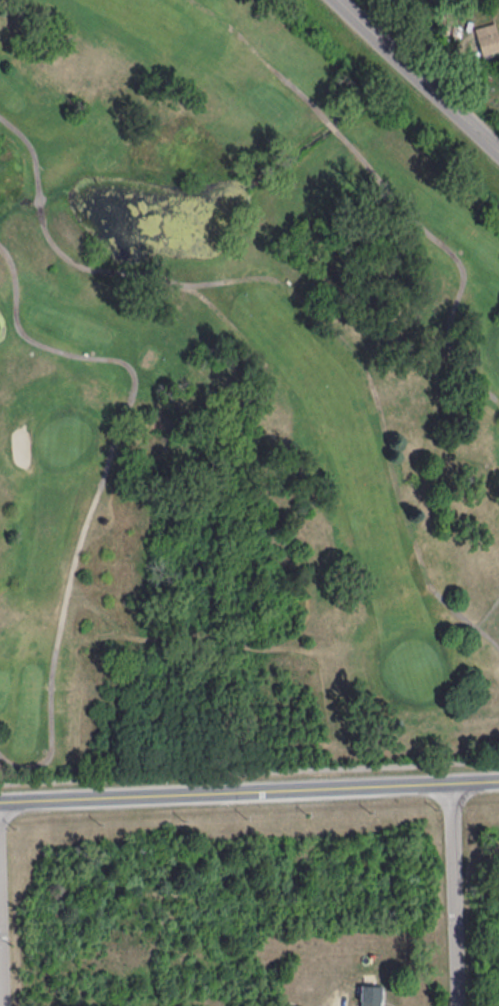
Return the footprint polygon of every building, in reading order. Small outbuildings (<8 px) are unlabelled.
[(498,49),(498,39),(494,22),(474,28),(482,54),(498,49)] [(381,984),(359,984),(359,1005),(381,1005),(381,984)]
